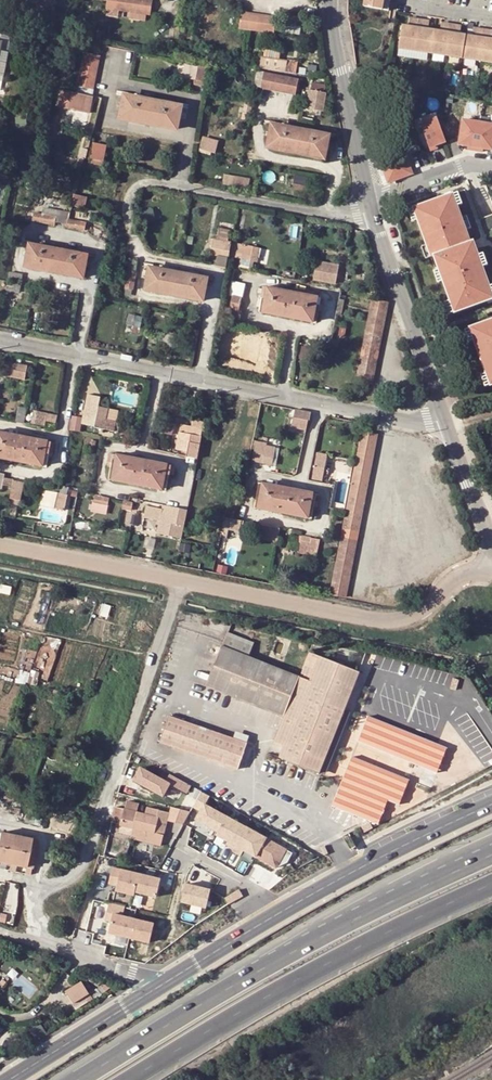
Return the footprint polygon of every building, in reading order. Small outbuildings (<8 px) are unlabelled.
[(147,0),(111,0),(110,9),(150,16),(153,1),(147,0)] [(362,8),(382,12),(384,0),(363,0),(362,8)] [(382,12),(389,13),(391,0),(384,0),(382,12)] [(275,19),(242,14),(240,29),(272,34),(275,19)] [(489,39),(490,31),(476,29),(475,37),(456,34),(457,26),(443,24),(442,32),(425,30),(426,21),(412,19),(410,27),(401,26),(398,50),(491,65),(491,39),(489,39)] [(299,38),(300,28),(285,26),(284,35),(299,38)] [(84,54),(77,86),(93,90),(101,57),(84,54)] [(294,76),(296,63),(287,61),(261,57),(259,70),(294,76)] [(196,81),(198,71),(184,69),(182,79),(196,81)] [(262,89),(265,73),(257,72),(254,87),(262,89)] [(299,80),(265,73),(262,89),(295,95),(299,80)] [(92,97),(93,90),(77,86),(76,93),(92,97)] [(308,110),(317,111),(320,94),(312,92),(308,110)] [(327,95),(320,94),(317,111),(324,113),(327,95)] [(177,130),(181,107),(126,96),(121,118),(177,130)] [(252,103),(245,102),(242,119),(249,121),(252,103)] [(438,118),(421,124),(431,151),(438,148),(437,145),(446,142),(438,118)] [(480,123),(463,120),(459,145),(468,146),(467,149),(475,151),(480,123)] [(480,123),(475,151),(483,152),(484,149),(491,150),(491,125),(480,123)] [(329,137),(273,125),(268,148),(324,160),(329,137)] [(218,143),(202,139),(198,151),(214,156),(218,143)] [(101,168),(106,147),(92,145),(88,166),(101,168)] [(404,150),(380,160),(386,182),(411,173),(404,150)] [(313,177),(298,174),(296,183),(312,186),(313,177)] [(249,181),(233,178),(231,189),(247,192),(249,181)] [(458,192),(452,194),(457,206),(462,203),(458,192)] [(414,207),(418,219),(427,244),(431,256),(434,255),(439,269),(443,281),(450,300),(454,312),(491,298),(491,296),(488,286),(482,267),(478,255),(473,241),(470,242),(465,230),(461,218),(457,206),(452,194),(414,207)] [(83,211),(86,200),(73,197),(70,208),(83,211)] [(412,222),(418,219),(414,207),(408,209),(412,222)] [(45,208),(44,216),(57,218),(56,222),(64,224),(66,212),(45,208)] [(56,225),(56,222),(57,218),(44,216),(34,214),(33,221),(56,225)] [(467,216),(461,218),(465,230),(471,228),(467,216)] [(87,224),(69,221),(67,228),(85,231),(87,224)] [(227,260),(230,244),(213,240),(209,256),(227,260)] [(249,262),(251,248),(232,244),(229,258),(249,262)] [(425,258),(431,256),(427,244),(421,246),(425,258)] [(83,279),(87,256),(30,245),(26,267),(83,279)] [(483,253),(478,255),(482,267),(488,265),(483,253)] [(334,286),(338,267),(315,262),(311,282),(334,286)] [(208,279),(150,268),(145,291),(203,302),(208,279)] [(437,283),(443,281),(439,269),(433,271),(437,283)] [(137,273),(130,271),(127,289),(134,291),(137,273)] [(23,276),(10,273),(8,281),(22,283),(23,276)] [(21,287),(8,284),(6,292),(19,294),(21,287)] [(244,286),(230,284),(228,296),(234,297),(232,308),(226,307),(224,319),(239,322),(241,313),(239,312),(244,286)] [(318,297),(269,288),(264,287),(259,313),(263,313),(314,323),(317,324),(322,298),(318,297)] [(42,299),(35,298),(33,309),(40,310),(42,299)] [(389,303),(374,300),(357,381),(372,384),(389,303)] [(454,312),(450,300),(444,302),(448,314),(454,312)] [(469,327),(474,339),(485,372),(490,384),(491,383),(491,319),(469,327)] [(474,339),(469,327),(464,329),(468,341),(474,339)] [(30,378),(31,363),(8,361),(7,376),(30,378)] [(484,386),(490,384),(485,372),(479,374),(484,386)] [(108,411),(97,408),(93,430),(113,434),(115,423),(105,421),(108,411)] [(311,413),(294,410),(291,427),(307,430),(311,413)] [(56,424),(57,417),(49,415),(48,421),(56,424)] [(177,434),(199,438),(201,429),(178,426),(177,434)] [(43,467),(46,468),(51,442),(48,442),(0,432),(0,459),(43,467)] [(378,435),(363,432),(331,595),(345,598),(378,435)] [(195,461),(199,438),(177,434),(174,451),(184,453),(184,456),(183,459),(188,459),(195,461)] [(254,447),(251,463),(260,465),(264,449),(254,447)] [(264,447),(264,449),(260,465),(260,467),(270,469),(271,466),(272,467),(274,459),(272,459),(274,449),(264,447)] [(118,455),(114,454),(108,479),(112,480),(162,490),(166,491),(171,466),(167,465),(118,455)] [(323,468),(326,456),(316,454),(312,476),(321,477),(322,476),(323,476),(325,469),(323,468)] [(14,481),(13,488),(21,491),(23,478),(15,476),(14,481)] [(14,481),(5,479),(3,486),(11,487),(9,500),(19,502),(21,491),(13,488),(14,481)] [(263,484),(259,483),(254,508),(258,509),(308,518),(312,519),(317,494),(313,493),(295,489),(263,484)] [(66,497),(54,495),(51,510),(62,512),(66,497)] [(108,505),(110,499),(95,496),(94,503),(108,505)] [(118,517),(122,502),(114,499),(109,514),(118,517)] [(131,511),(133,504),(124,502),(122,508),(131,511)] [(163,510),(147,507),(144,518),(161,522),(158,535),(182,540),(188,510),(164,506),(163,510)] [(224,529),(240,532),(241,525),(242,521),(238,520),(226,518),(224,529)] [(250,527),(241,525),(240,532),(249,534),(250,527)] [(272,544),(275,530),(259,527),(256,541),(272,544)] [(297,554),(308,557),(309,554),(310,545),(302,544),(303,537),(300,537),(297,554)] [(310,545),(309,554),(317,555),(320,540),(303,537),(302,544),(310,545)] [(224,634),(220,646),(247,658),(252,644),(224,634)] [(297,678),(247,658),(220,646),(204,687),(281,718),(271,744),(281,748),(277,759),(317,775),(343,710),(357,674),(343,668),(331,664),(317,658),(307,682),(297,678)] [(297,678),(307,682),(317,658),(307,654),(297,678)] [(245,744),(167,718),(158,743),(236,771),(245,744)] [(356,743),(378,752),(388,727),(366,718),(356,743)] [(388,727),(378,752),(435,774),(445,749),(388,727)] [(397,806),(407,781),(350,758),(330,807),(376,825),(386,801),(397,806)] [(139,767),(150,773),(151,771),(140,765),(139,767)] [(191,784),(170,772),(166,779),(151,771),(150,773),(139,767),(133,778),(163,794),(170,782),(187,792),(191,784)] [(210,794),(202,789),(192,806),(200,810),(196,818),(218,830),(226,815),(205,803),(210,794)] [(118,824),(116,833),(132,838),(139,812),(132,809),(133,805),(124,803),(123,807),(114,805),(108,821),(118,824)] [(21,823),(32,826),(36,808),(25,805),(21,823)] [(139,812),(132,838),(163,846),(170,821),(182,825),(190,811),(173,807),(172,813),(149,807),(147,814),(139,812)] [(246,826),(226,815),(218,830),(216,834),(228,840),(226,844),(234,848),(246,826)] [(362,834),(371,829),(368,824),(359,828),(362,834)] [(266,836),(246,826),(234,848),(233,850),(241,855),(244,849),(256,855),(266,836)] [(3,835),(0,834),(0,863),(25,868),(25,866),(32,867),(38,840),(3,833),(3,835)] [(293,851),(266,836),(256,855),(276,866),(281,857),(288,861),(293,851)] [(140,874),(113,868),(109,884),(117,886),(116,891),(135,895),(136,892),(140,874)] [(161,879),(140,874),(136,892),(157,897),(161,879)] [(211,889),(186,884),(182,902),(207,907),(211,889)] [(240,888),(226,896),(229,903),(244,894),(240,888)] [(135,918),(114,913),(110,932),(131,937),(135,918)] [(155,923),(135,918),(131,937),(151,942),(155,923)] [(89,996),(82,984),(65,994),(73,1006),(89,996)]
